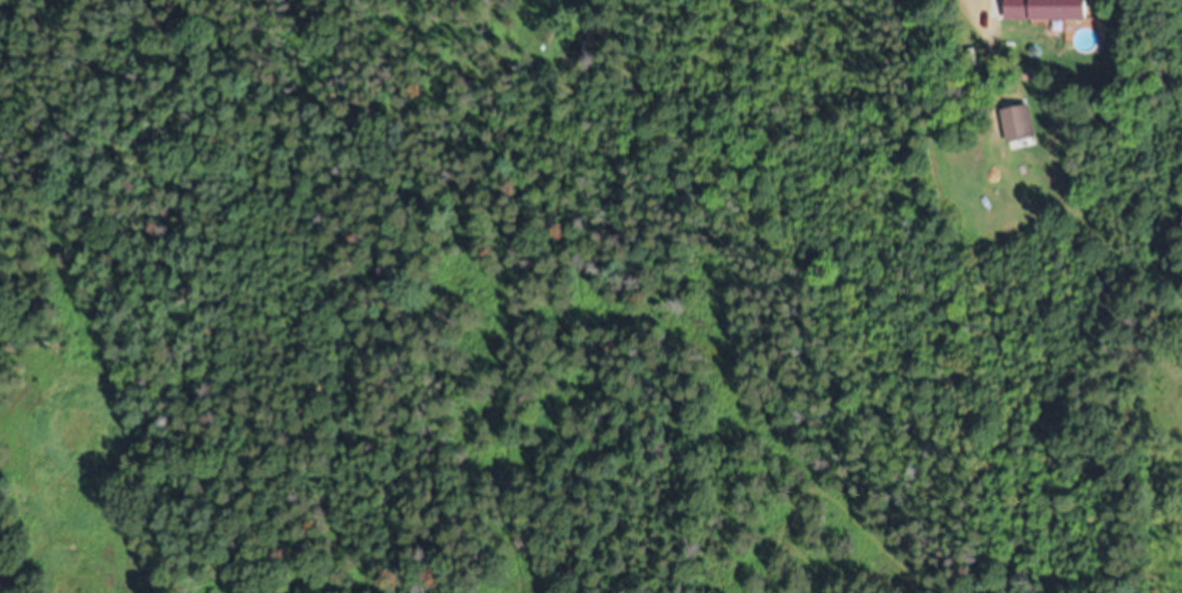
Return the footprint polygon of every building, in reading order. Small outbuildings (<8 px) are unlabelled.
[(1006,20),(1088,20),(1088,0),(1006,0),(1006,20)] [(1008,143),(1036,136),(1027,103),(999,110),(1008,143)]
